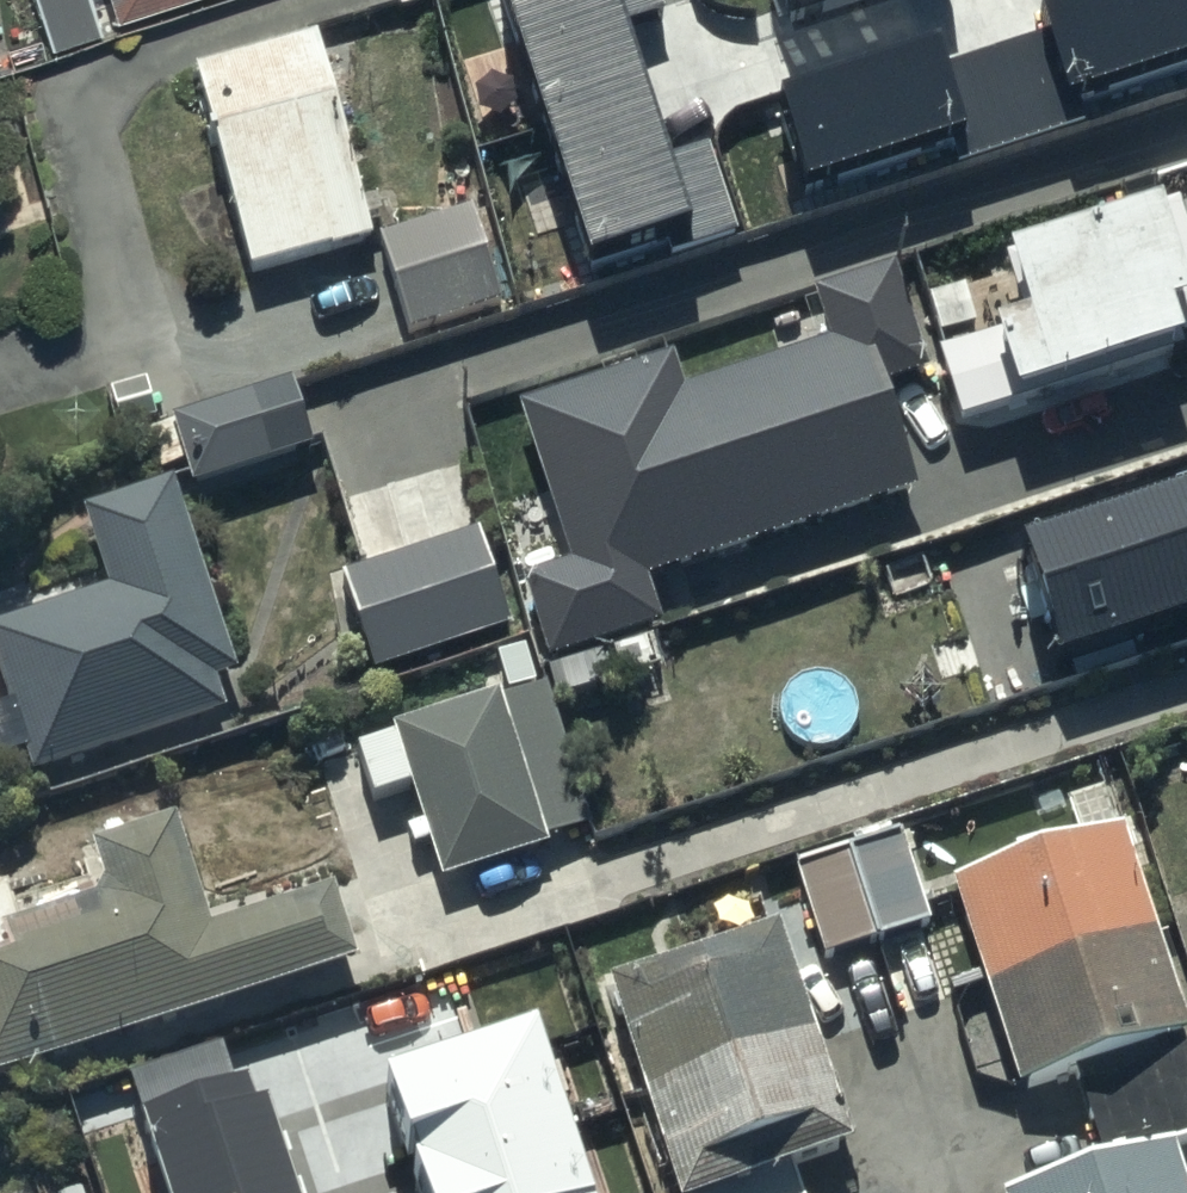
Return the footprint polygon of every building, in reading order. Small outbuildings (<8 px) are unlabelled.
[(47,41),(96,27),(88,0),(35,0),(47,41)] [(109,9),(138,0),(107,0),(109,9)] [(593,265),(666,241),(671,255),(739,232),(708,141),(670,154),(628,28),(669,14),(664,0),(503,0),(593,265)] [(1043,12),(1049,29),(948,64),(941,44),(778,101),(807,184),(946,135),(956,165),(1091,118),(1087,106),(1186,71),(1186,0),(1077,0),(1043,12)] [(802,23),(872,0),(795,0),(802,23)] [(189,70),(244,272),(370,238),(364,219),(378,215),(374,200),(358,204),(312,37),(189,70)] [(1015,236),(1038,304),(942,336),(971,422),(1186,351),(1186,213),(1176,182),(1015,236)] [(376,238),(405,332),(498,303),(468,209),(376,238)] [(673,342),(518,392),(571,555),(524,571),(550,648),(662,611),(647,566),(912,480),(879,377),(928,361),(895,259),(818,284),(833,331),(685,379),(673,342)] [(277,390),(164,425),(183,485),(295,451),(277,390)] [(1020,537),(1059,648),(1186,604),(1186,479),(1020,537)] [(0,620),(0,699),(24,774),(218,713),(208,680),(232,673),(172,482),(77,512),(101,588),(0,620)] [(479,522),(344,566),(375,663),(511,619),(479,522)] [(390,728),(438,880),(545,846),(543,839),(587,825),(543,686),(497,701),(495,694),(390,728)] [(348,956),(327,892),(207,932),(171,821),(65,856),(80,900),(0,926),(0,1071),(348,956)] [(948,883),(1011,1090),(1070,1072),(1097,1159),(998,1190),(1000,1192),(1186,1192),(1186,1188),(1174,1145),(1186,1141),(1186,1055),(1119,831),(948,883)] [(813,937),(820,960),(927,930),(899,838),(793,870),(799,890),(774,898),(788,944),(813,937)] [(669,1192),(714,1192),(844,1153),(842,1147),(853,1143),(819,1036),(806,1040),(772,931),(604,983),(669,1192)] [(388,1094),(422,1192),(590,1192),(538,1043),(388,1094)] [(135,1109),(163,1192),(297,1192),(255,1069),(135,1109)]
